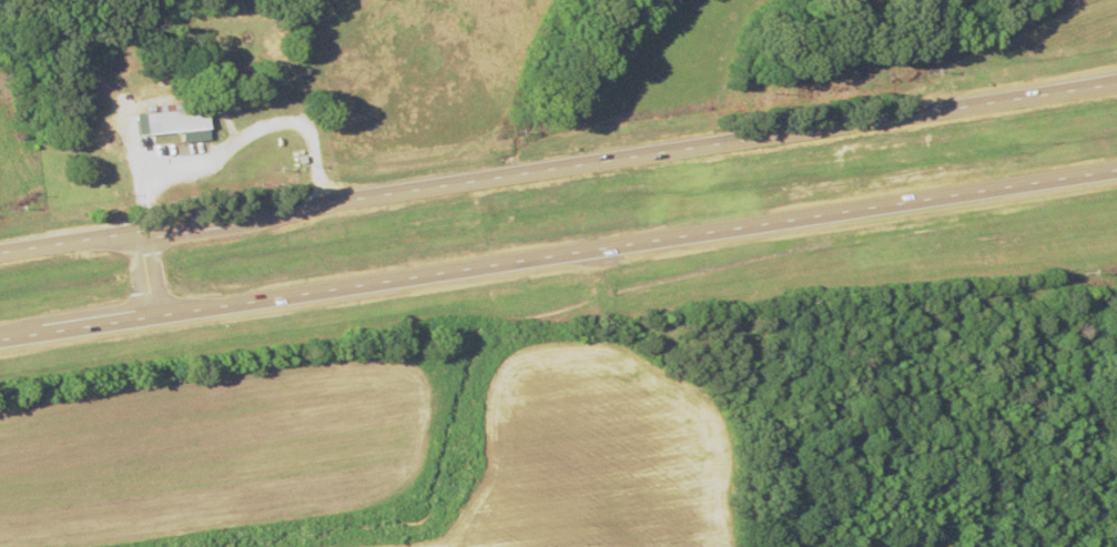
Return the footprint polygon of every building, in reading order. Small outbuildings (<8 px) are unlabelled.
[(141,112),(203,108),(205,140),(179,142),(177,131),(143,134),(141,112)]
